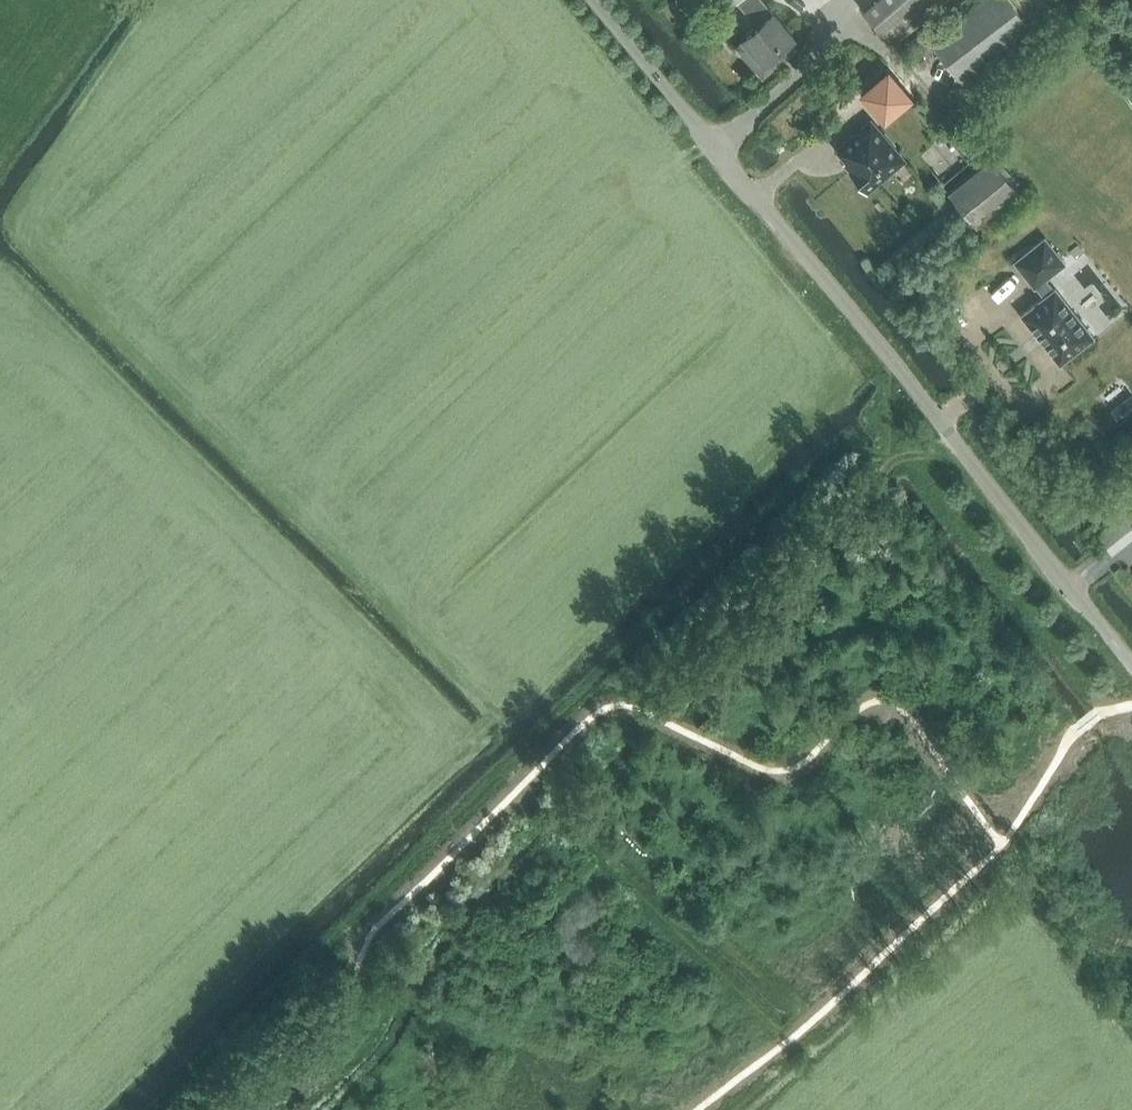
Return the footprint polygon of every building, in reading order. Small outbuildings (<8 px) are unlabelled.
[(762,0),(740,0),(737,3),(757,26),(742,39),(744,42),(737,48),(751,64),(758,58),(770,72),(793,51),(787,44),(794,38),(762,0)] [(917,22),(944,0),(875,0),(864,10),(891,44),(917,22)] [(960,82),(1030,29),(1008,0),(978,0),(926,40),(960,82)] [(890,67),(867,86),(885,108),(908,89),(890,67)] [(849,171),(867,191),(904,159),(870,119),(836,148),(846,159),(844,161),(851,170),(849,171)] [(948,191),(976,227),(1018,192),(990,157),(948,191)] [(1021,314),(1060,363),(1093,336),(1054,288),(1053,289),(1045,278),(1065,263),(1045,237),(1014,262),(1034,287),(1036,285),(1044,296),(1021,314)]
